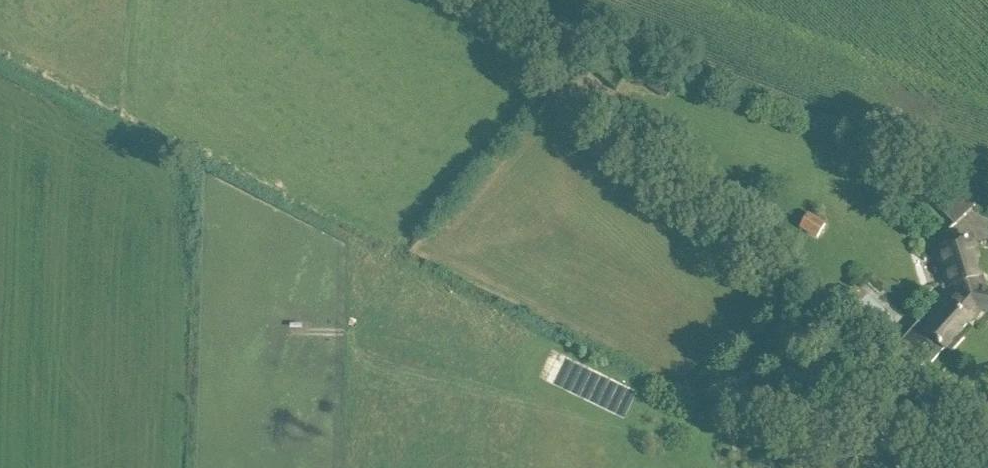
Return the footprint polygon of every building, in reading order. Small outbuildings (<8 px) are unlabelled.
[(943,184),(936,190),(943,197),(937,204),(956,224),(976,204),(957,184),(950,191),(943,184)] [(826,222),(810,212),(800,227),(817,237),(826,222)] [(933,250),(947,288),(954,286),(957,296),(940,312),(937,309),(922,326),(918,323),(894,350),(907,362),(907,363),(910,366),(911,365),(918,371),(928,359),(932,363),(947,346),(953,351),(965,337),(959,332),(971,320),(973,322),(981,313),(982,310),(987,311),(987,290),(986,289),(987,285),(983,274),(980,275),(975,259),(978,258),(972,238),(933,250)]
